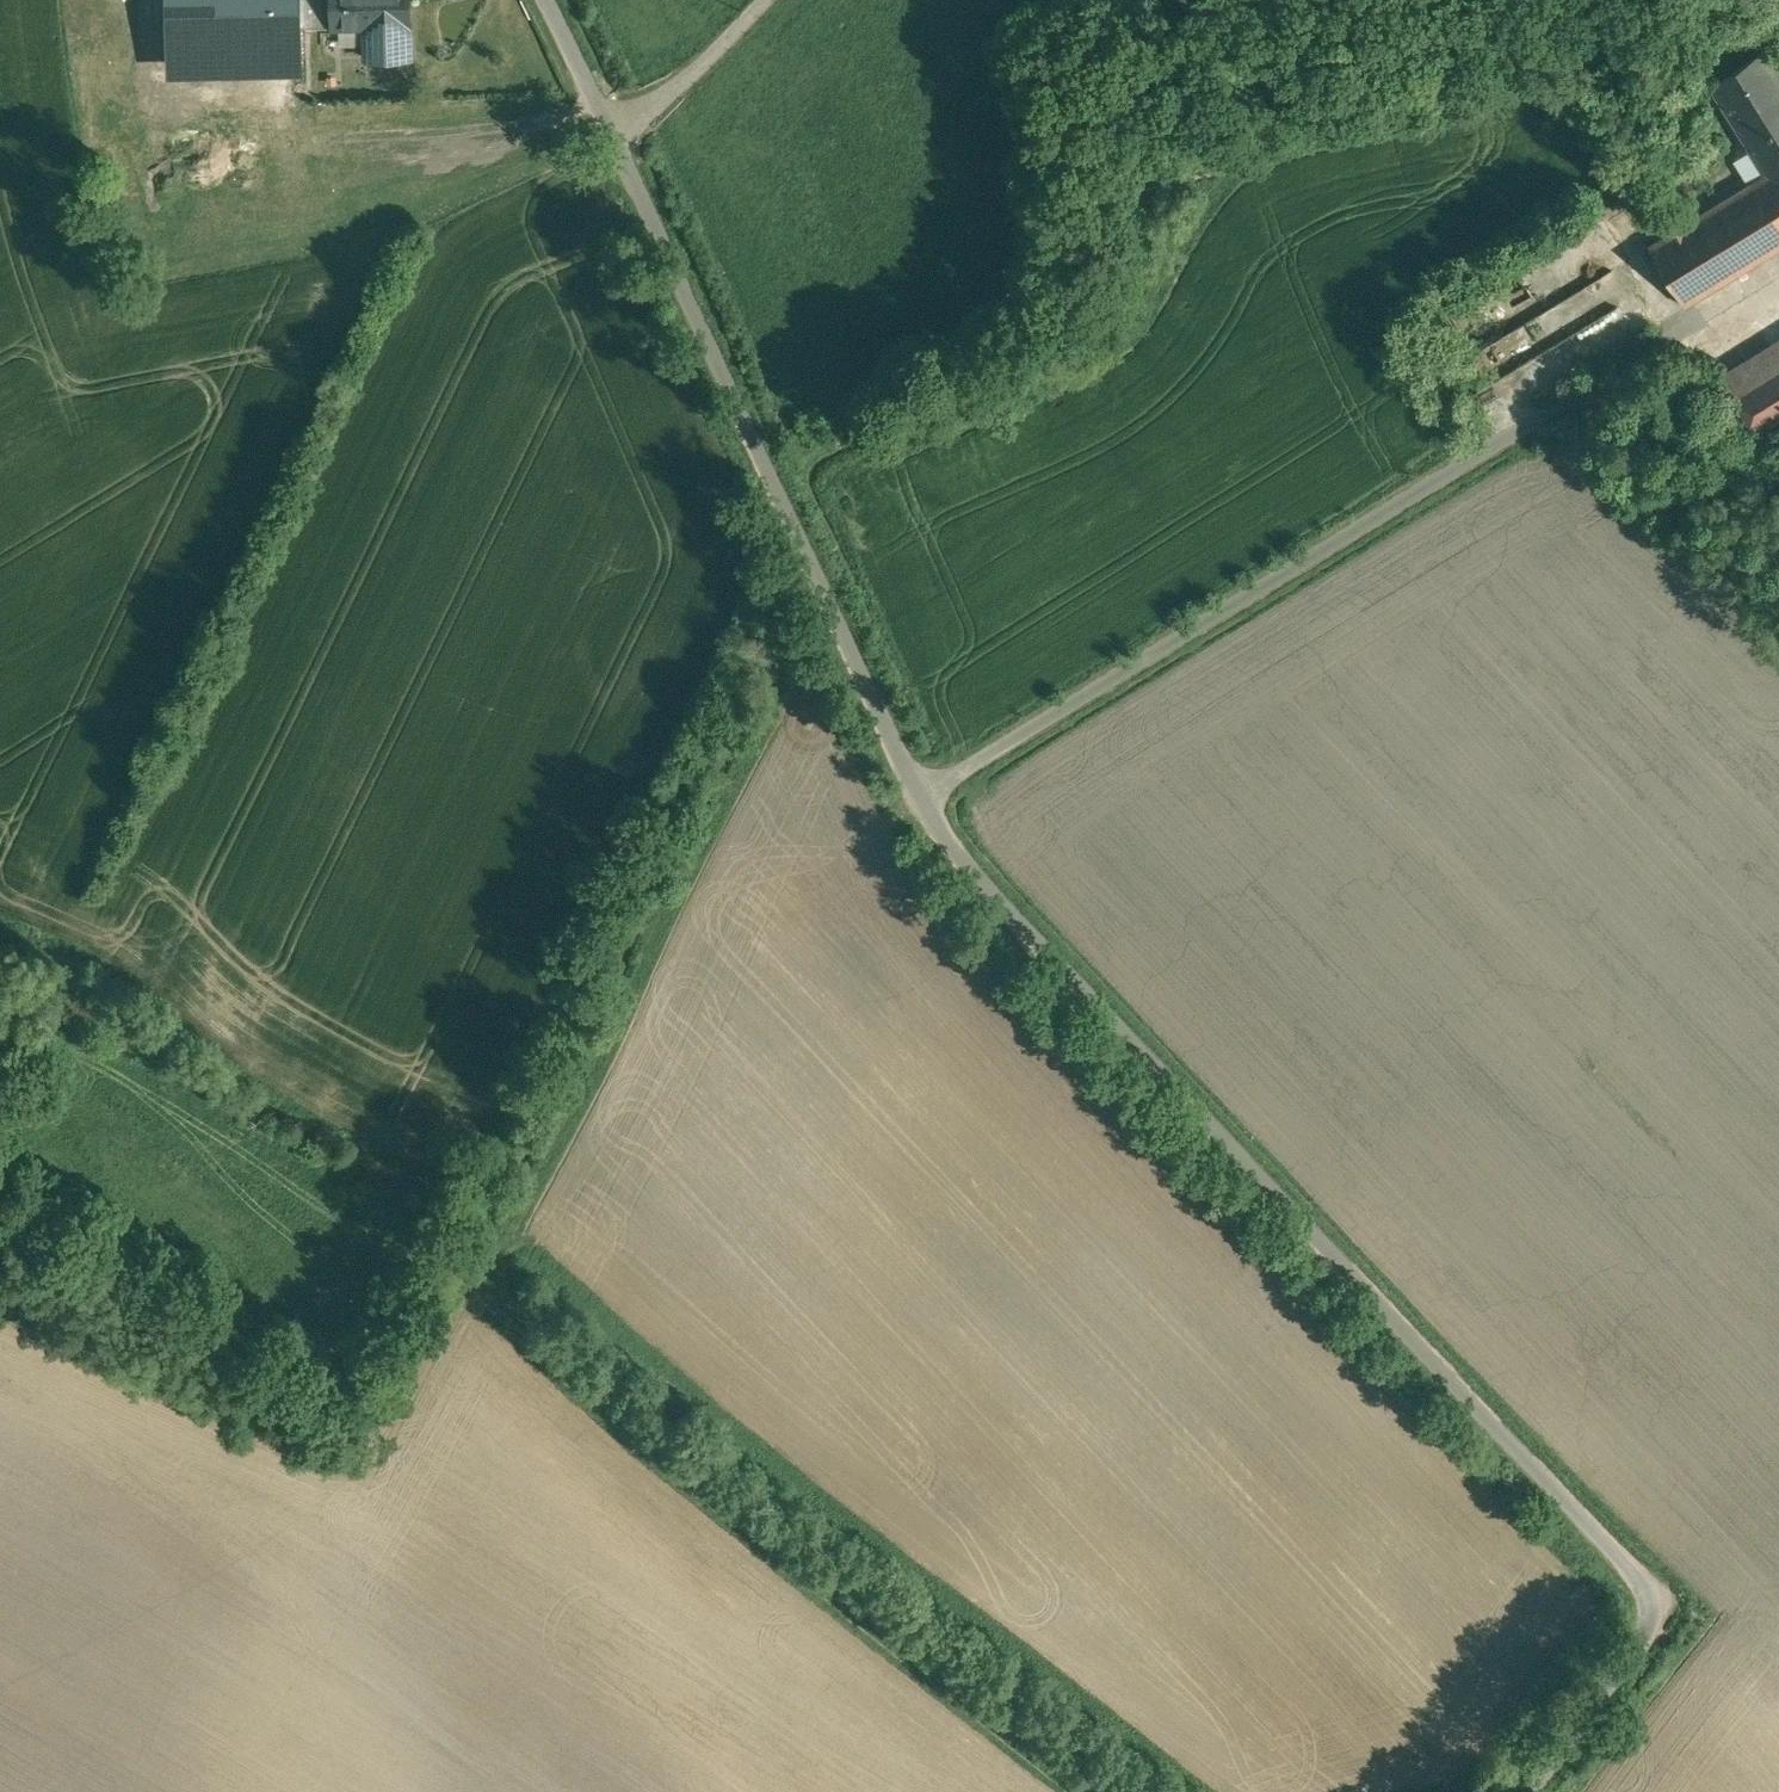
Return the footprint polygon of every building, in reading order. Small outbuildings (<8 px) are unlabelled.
[(189,13),(245,12),(247,99),(304,97),(301,0),(189,0),(189,13)] [(302,26),(366,25),(367,56),(411,55),(410,0),(301,0),(302,26)] [(191,51),(166,52),(151,52),(153,116),(171,116),(194,115),(191,51)] [(1764,51),(1711,83),(1762,165),(1756,169),(1761,177),(1778,166),(1778,75),(1764,51)] [(1649,246),(1686,306),(1778,249),(1778,166),(1761,177),(1649,246)] [(1528,361),(1474,390),(1487,415),(1644,329),(1628,301),(1614,308),(1606,292),(1621,283),(1615,272),(1517,325),(1526,341),(1519,345),(1528,361)] [(1721,375),(1759,438),(1778,426),(1778,340),(1721,375)] [(1683,352),(1672,359),(1685,379),(1696,372),(1683,352)]
